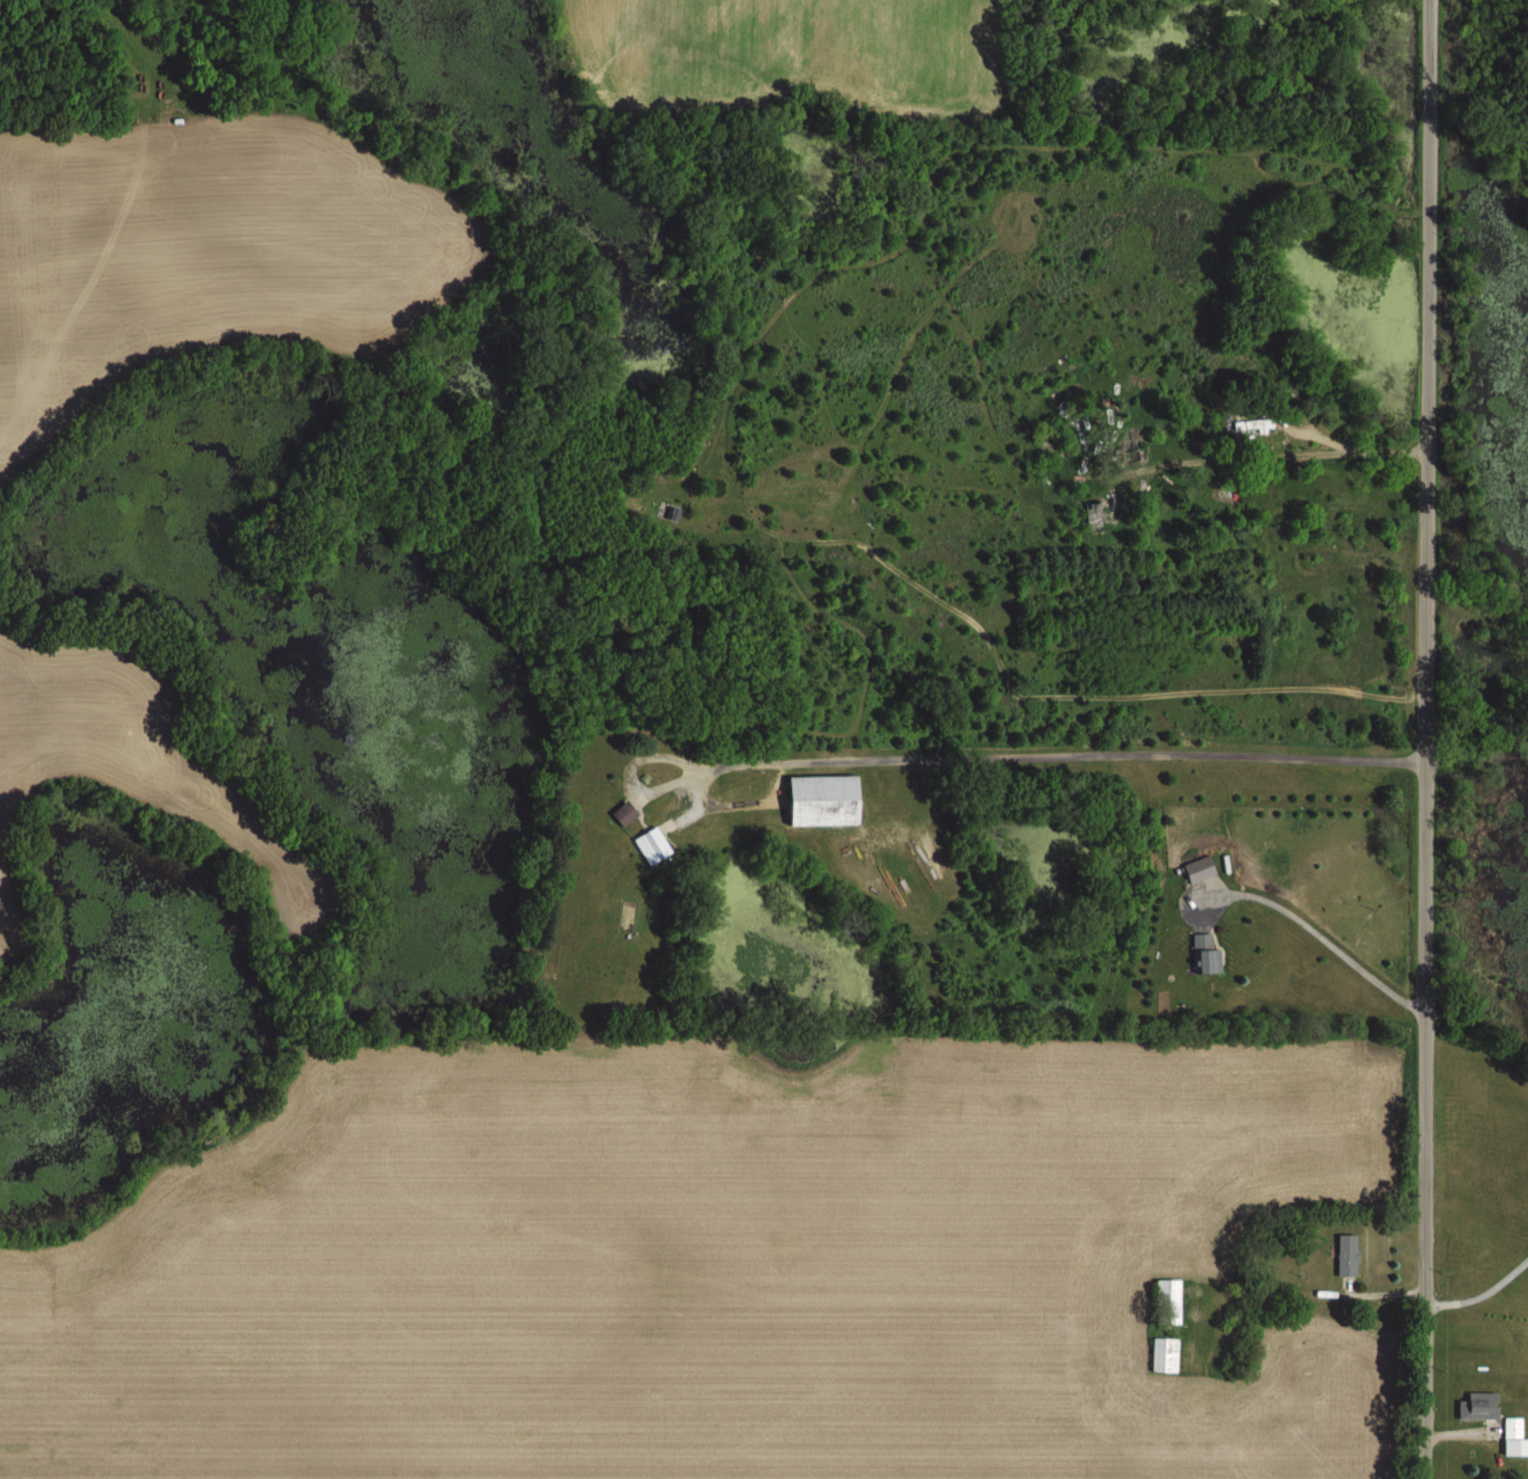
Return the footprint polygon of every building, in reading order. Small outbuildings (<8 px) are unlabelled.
[(1236,434),(1273,431),(1272,419),(1236,422),(1236,434)] [(1125,430),(1127,455),(1145,453),(1142,428),(1125,430)] [(1094,529),(1104,530),(1104,515),(1095,515),(1094,529)] [(793,826),(862,826),(862,776),(792,777),(793,826)] [(640,815),(629,801),(614,813),(625,827),(640,815)] [(636,840),(652,867),(675,854),(659,827),(636,840)] [(1218,875),(1211,855),(1185,865),(1192,885),(1218,875)] [(1211,935),(1195,935),(1195,974),(1222,974),(1222,950),(1211,950),(1211,935)] [(1359,1277),(1359,1235),(1339,1235),(1339,1277),(1359,1277)] [(1182,1326),(1182,1280),(1158,1280),(1158,1326),(1182,1326)] [(1179,1374),(1179,1339),(1154,1339),(1154,1374),(1179,1374)] [(1499,1419),(1499,1393),(1469,1393),(1469,1401),(1459,1401),(1459,1419),(1499,1419)] [(1505,1456),(1527,1456),(1527,1439),(1522,1439),(1522,1418),(1505,1418),(1505,1456)]
